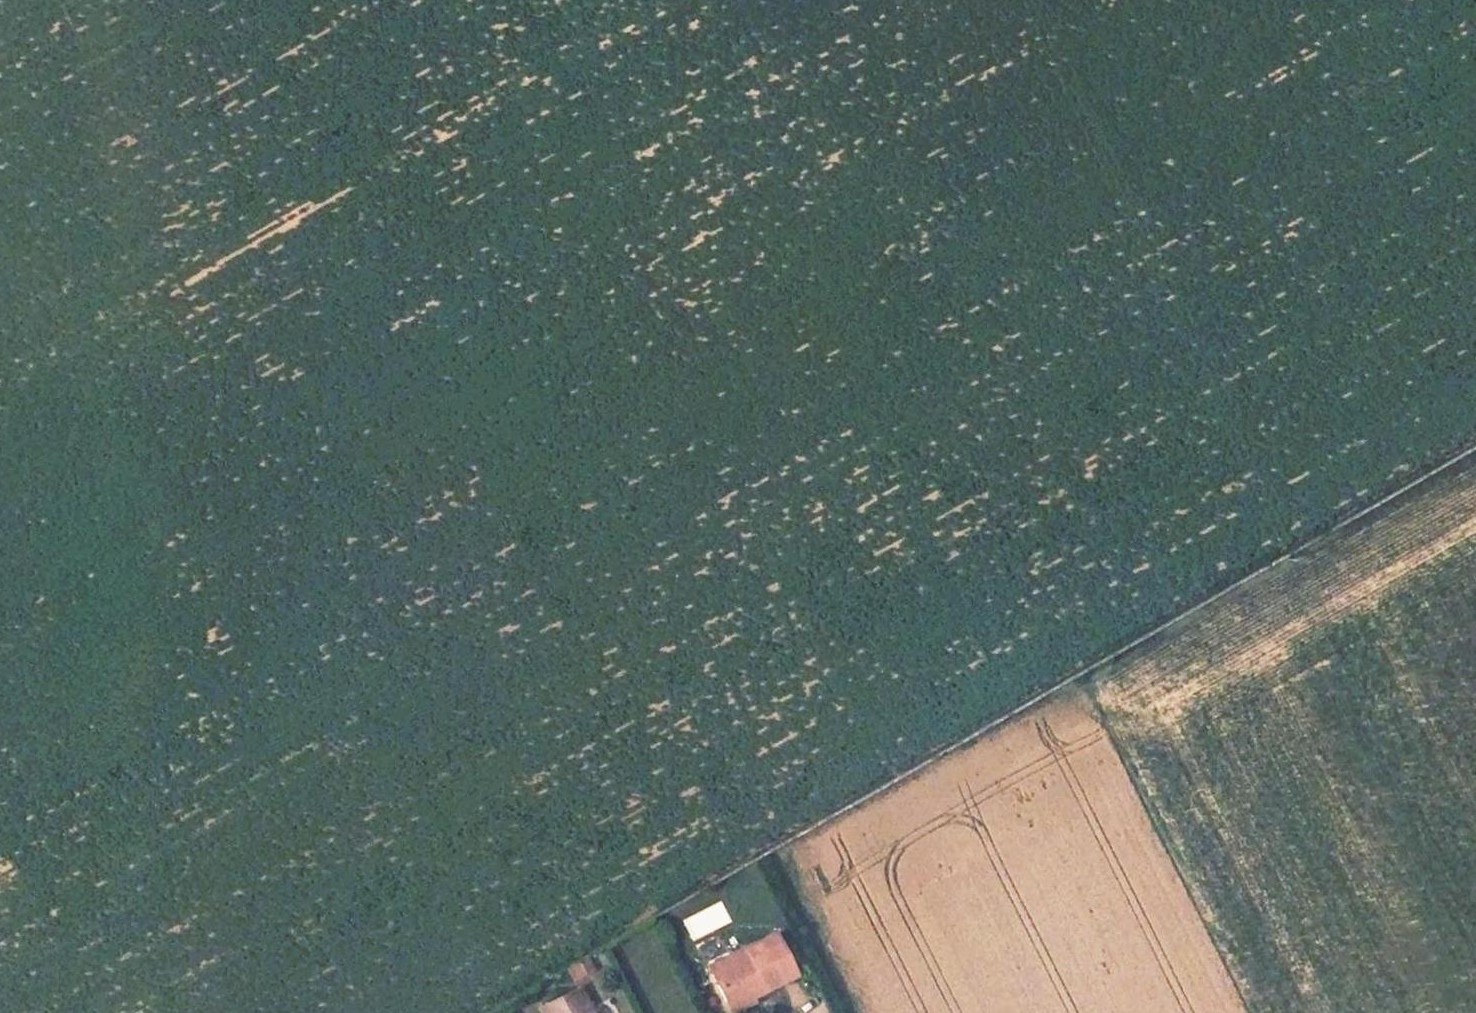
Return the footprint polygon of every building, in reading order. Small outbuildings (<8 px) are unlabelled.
[(690,938),(730,924),(723,903),(683,917),(690,938)] [(721,992),(758,973),(763,984),(794,968),(772,926),(704,961),(721,992)] [(591,952),(570,964),(578,977),(599,966),(591,952)] [(730,1009),(767,990),(763,984),(758,973),(721,992),(730,1009)] [(583,988),(546,1007),(549,1012),(597,1012),(583,988)]
